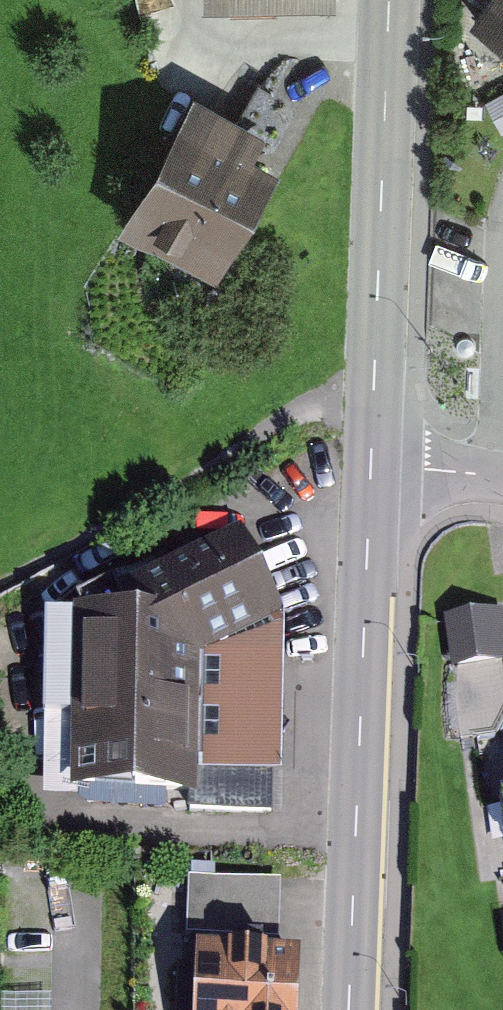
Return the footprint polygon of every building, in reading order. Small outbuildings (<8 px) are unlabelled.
[(502,51),(502,0),(491,0),(471,29),(502,51)] [(231,300),(293,182),(263,166),(273,147),(199,107),(126,245),(231,300)] [(243,523),(106,590),(77,606),(72,791),(198,795),(199,765),(201,651),(283,609),(243,523)] [(282,766),(283,609),(201,651),(199,765),(282,766)] [(270,920),(271,881),(195,880),(195,919),(270,920)] [(302,953),(268,951),(269,936),(233,935),(232,950),(192,948),(189,1009),(300,1009),(302,953)]
